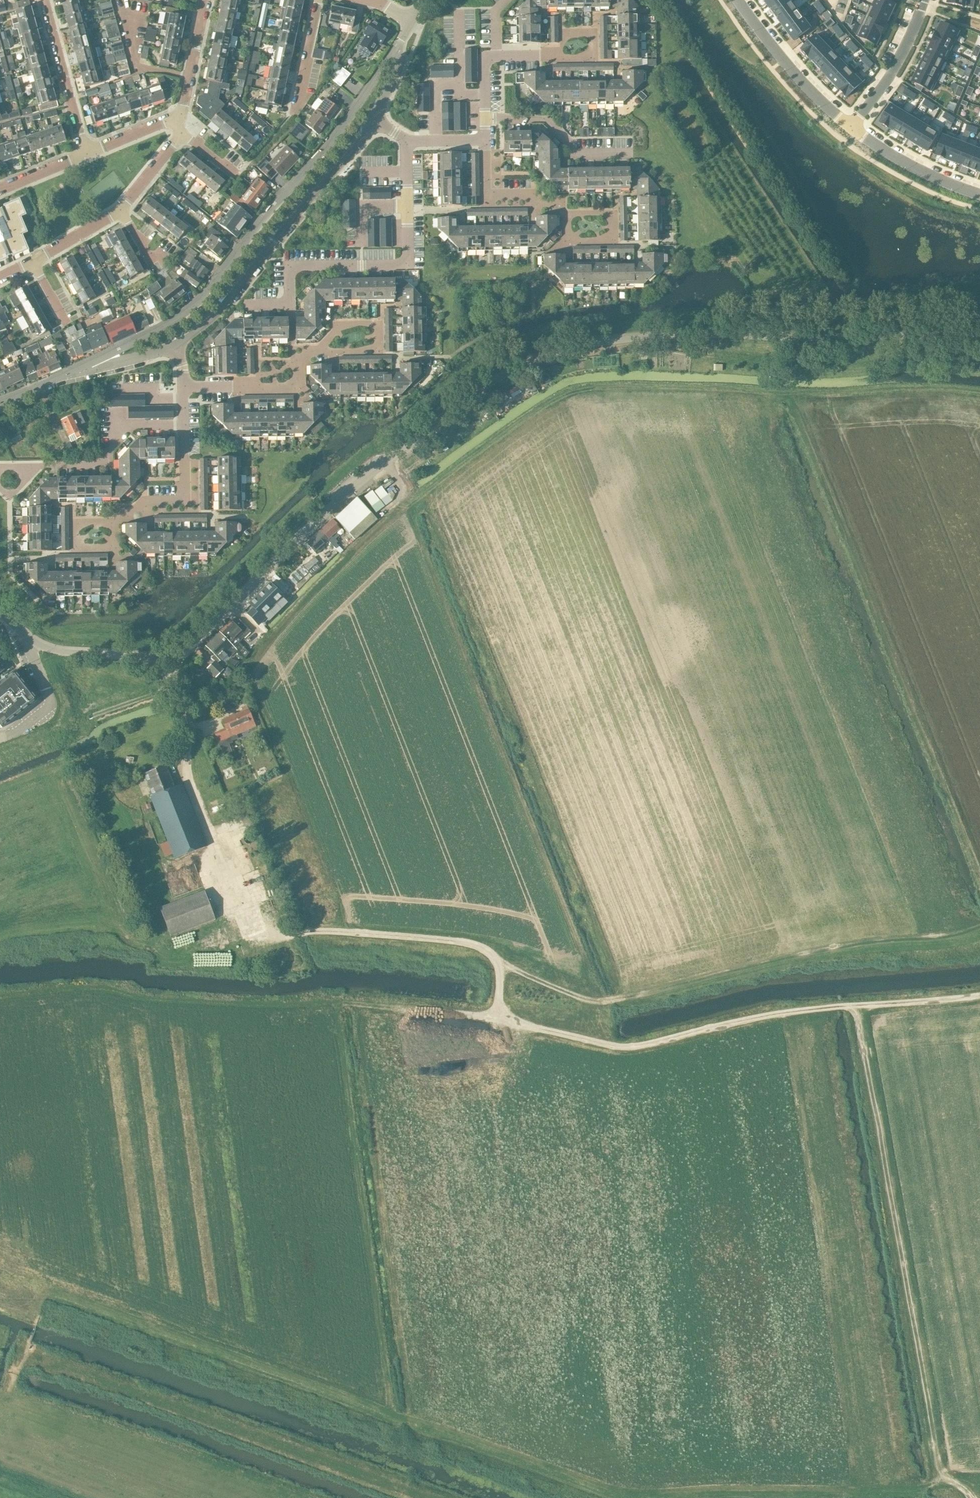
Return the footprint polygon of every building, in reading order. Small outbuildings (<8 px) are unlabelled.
[(17,3),(18,8),(30,5),(28,0),(26,0),(17,3)] [(78,1),(81,0),(70,0),(70,3),(62,5),(65,17),(81,13),(78,1)] [(238,0),(221,0),(220,9),(236,12),(239,0),(238,0)] [(282,8),(301,12),(304,0),(283,0),(282,8)] [(530,0),(527,0),(518,9),(519,17),(516,17),(539,17),(539,9),(530,0)] [(548,0),(530,0),(539,9),(547,9),(547,11),(548,11),(548,0)] [(556,0),(548,0),(548,11),(557,11),(556,0)] [(565,0),(556,0),(557,11),(565,11),(565,0)] [(573,0),(565,0),(565,11),(574,11),(573,0)] [(582,0),(573,0),(574,11),(582,11),(582,0)] [(591,0),(582,0),(582,11),(591,11),(591,0)] [(599,0),(591,0),(591,11),(599,10),(599,0)] [(608,0),(599,0),(599,10),(608,10),(608,0)] [(608,10),(608,8),(616,7),(624,0),(608,0),(608,10)] [(638,7),(630,0),(624,0),(616,7),(616,16),(638,15),(638,7)] [(768,6),(770,10),(769,10),(773,15),(791,2),(789,0),(775,0),(768,6)] [(870,6),(890,16),(895,5),(883,0),(875,0),(872,6),(870,6)] [(818,1),(813,5),(817,9),(822,6),(818,1)] [(112,8),(110,2),(99,5),(100,11),(112,8)] [(791,2),(773,15),(777,20),(778,19),(780,23),(797,11),(791,2)] [(822,6),(817,9),(820,14),(825,11),(822,6)] [(870,6),(865,16),(885,25),(890,16),(870,6)] [(343,9),(331,7),(329,15),(323,14),(321,26),(326,27),(327,22),(340,25),(343,9)] [(34,20),(31,8),(15,12),(16,18),(11,19),(13,26),(34,20)] [(113,13),(112,8),(100,11),(102,16),(113,13)] [(177,15),(178,10),(165,8),(164,13),(165,14),(162,25),(183,30),(185,17),(177,15)] [(301,12),(282,8),(279,20),(282,21),(298,24),(301,12)] [(236,12),(220,9),(217,21),(234,24),(236,12)] [(359,21),(353,20),(355,12),(343,9),(340,25),(352,28),(351,32),(357,33),(359,21)] [(81,13),(65,17),(68,29),(84,25),(90,23),(86,11),(84,12),(81,13)] [(797,11),(780,23),(783,27),(782,28),(786,32),(803,19),(797,11)] [(640,15),(638,15),(616,16),(616,25),(640,24),(640,15)] [(865,16),(861,26),(881,35),(885,25),(865,16)] [(540,26),(539,17),(516,17),(516,27),(540,26)] [(117,25),(115,19),(103,23),(105,28),(117,25)] [(803,19),(786,32),(790,37),(794,41),(810,28),(803,19)] [(37,32),(34,20),(13,26),(14,30),(17,29),(19,37),(37,32)] [(234,24),(217,21),(215,33),(231,36),(234,24)] [(298,24),(282,21),(279,32),(296,36),(298,24)] [(360,46),(361,47),(371,53),(371,54),(378,44),(380,45),(389,32),(372,21),(364,35),(366,36),(360,46)] [(941,23),(936,33),(956,43),(961,33),(941,23)] [(641,33),(640,24),(616,25),(617,33),(641,33)] [(87,35),(84,25),(68,29),(71,41),(92,35),(91,34),(87,35)] [(118,31),(117,25),(105,28),(107,34),(118,31)] [(183,30),(162,25),(161,31),(166,31),(164,39),(180,42),(183,30)] [(836,25),(832,28),(835,33),(840,30),(836,25)] [(540,35),(540,26),(516,27),(516,35),(540,35)] [(861,26),(856,36),(876,45),(881,35),(861,26)] [(155,37),(156,31),(151,30),(151,28),(147,27),(145,35),(155,37)] [(840,30),(835,33),(839,38),(844,34),(840,30)] [(120,37),(118,31),(107,34),(108,40),(120,37)] [(41,44),(37,32),(19,37),(22,48),(41,44)] [(296,36),(279,32),(277,44),(293,48),(296,36)] [(231,36),(215,33),(212,44),(229,48),(231,36)] [(641,42),(641,33),(617,33),(617,42),(641,42)] [(936,33),(932,43),(951,53),(956,43),(936,33)] [(818,34),(801,50),(809,58),(826,42),(818,34)] [(95,47),(92,35),(71,41),(74,52),(95,47)] [(155,37),(145,35),(144,41),(153,43),(155,37)] [(516,35),(516,44),(540,44),(540,35),(516,35)] [(180,42),(164,39),(162,50),(178,54),(180,42)] [(850,41),(845,45),(850,49),(854,45),(850,41)] [(641,51),(641,42),(617,42),(617,51),(641,51)] [(826,42),(809,58),(812,62),(811,62),(816,67),(833,50),(831,51),(824,44),(826,43),(826,42)] [(123,49),(122,43),(110,46),(112,52),(123,49)] [(932,43),(927,53),(946,62),(951,53),(932,43)] [(44,55),(41,44),(22,48),(25,60),(44,55)] [(229,48),(212,44),(210,56),(226,60),(229,48)] [(293,48),(277,44),(274,56),(291,60),(293,48)] [(854,45),(850,49),(854,54),(858,49),(854,45)] [(98,59),(95,47),(74,52),(78,64),(98,59)] [(125,55),(123,49),(112,52),(113,58),(125,55)] [(162,50),(159,62),(176,66),(178,54),(162,50)] [(833,50),(816,67),(820,71),(820,70),(824,74),(840,58),(833,50)] [(641,51),(617,51),(617,53),(617,59),(617,60),(622,59),(622,66),(631,67),(641,66),(641,59),(641,53),(641,51)] [(927,53),(922,62),(942,72),(940,71),(945,62),(946,63),(946,62),(927,53)] [(47,67),(44,55),(25,60),(27,65),(25,65),(27,72),(47,67)] [(126,60),(125,55),(113,58),(115,63),(126,60)] [(226,60),(210,56),(207,68),(224,72),(226,60)] [(291,60),(274,56),(272,68),(288,71),(291,60)] [(865,56),(861,60),(865,65),(869,60),(865,56)] [(840,58),(824,74),(827,77),(826,78),(830,82),(848,66),(840,58)] [(101,70),(98,59),(78,64),(81,76),(101,70)] [(869,60),(865,65),(869,69),(873,65),(869,60)] [(922,62),(917,72),(937,82),(942,72),(922,62)] [(129,69),(127,64),(116,67),(117,72),(129,69)] [(340,87),(353,70),(346,64),(343,69),(339,66),(329,78),(340,87)] [(578,75),(587,75),(587,71),(587,64),(578,65),(578,71),(578,75)] [(848,66),(830,82),(835,87),(835,86),(839,89),(857,72),(857,71),(855,73),(848,66)] [(50,78),(47,67),(27,72),(28,76),(32,75),(34,83),(50,78)] [(288,71),(272,68),(269,67),(267,79),(269,80),(286,83),(288,71)] [(224,72),(207,68),(205,80),(210,81),(221,83),(224,72)] [(130,75),(129,69),(117,72),(119,78),(130,75)] [(100,83),(104,82),(101,70),(81,76),(84,88),(100,84),(100,83)] [(633,72),(621,73),(622,81),(633,92),(643,82),(645,82),(645,73),(645,72),(633,72)] [(857,72),(839,89),(847,98),(851,93),(852,95),(858,89),(857,88),(865,80),(857,72)] [(917,72),(912,82),(932,92),(937,82),(917,72)] [(524,74),(515,74),(516,84),(524,84),(533,93),(544,82),(544,73),(524,74)] [(167,89),(163,77),(158,79),(160,86),(148,90),(154,106),(165,102),(162,91),(167,89)] [(53,90),(50,78),(34,83),(37,94),(53,90)] [(286,83),(269,80),(267,92),(283,96),(286,83)] [(221,83),(210,81),(207,94),(198,97),(197,104),(202,109),(199,112),(210,122),(219,111),(224,106),(218,100),(220,89),(229,91),(230,85),(221,83)] [(605,105),(604,81),(596,82),(596,105),(605,105)] [(614,105),(614,81),(604,81),(605,105),(614,105)] [(633,92),(622,81),(614,81),(614,105),(614,103),(622,102),(633,92)] [(553,106),(552,82),(544,82),(533,93),(544,103),(552,103),(552,106),(553,106)] [(562,106),(561,82),(552,82),(553,106),(562,106)] [(571,106),(570,82),(561,82),(562,106),(571,106)] [(579,105),(578,82),(570,82),(571,106),(579,105)] [(579,110),(588,110),(587,105),(587,82),(578,82),(579,105),(579,110)] [(596,105),(596,82),(587,82),(587,105),(596,105)] [(85,97),(97,94),(95,88),(84,91),(85,97)] [(906,89),(903,94),(908,97),(911,92),(906,89)] [(58,107),(53,90),(37,94),(41,106),(38,107),(40,112),(58,107)] [(154,106),(148,90),(136,93),(142,109),(154,106)] [(640,91),(637,95),(643,101),(646,97),(640,91)] [(283,96),(267,92),(264,103),(257,102),(255,108),(268,110),(269,105),(281,107),(283,96)] [(911,92),(908,97),(913,101),(917,95),(911,92)] [(142,109),(136,93),(125,97),(130,113),(142,109)] [(531,95),(527,100),(531,104),(536,99),(531,95)] [(130,113),(125,97),(114,101),(119,117),(130,113)] [(241,104),(236,98),(233,102),(238,107),(241,104)] [(338,109),(325,99),(316,111),(329,121),(338,109)] [(925,99),(922,105),(927,108),(930,103),(925,99)] [(105,101),(101,102),(101,103),(102,104),(107,120),(119,117),(114,101),(106,103),(105,101)] [(93,115),(89,116),(92,124),(95,123),(96,124),(107,120),(102,104),(101,103),(97,105),(97,106),(90,108),(93,115)] [(883,118),(880,123),(890,129),(901,109),(892,103),(887,111),(885,110),(881,117),(883,118)] [(930,103),(927,108),(932,111),(935,106),(930,103)] [(20,118),(18,111),(8,118),(1,106),(0,104),(0,123),(20,118)] [(238,107),(244,112),(247,109),(241,104),(238,107)] [(21,111),(23,117),(32,114),(31,108),(21,111)] [(316,111),(312,109),(308,115),(311,117),(305,124),(318,134),(329,121),(316,111)] [(901,109),(890,129),(894,131),(893,132),(898,135),(911,115),(901,109)] [(58,116),(56,110),(44,113),(46,119),(58,116)] [(229,119),(219,111),(210,122),(220,130),(229,119)] [(945,112),(942,117),(947,121),(950,116),(945,112)] [(260,119),(254,114),(251,117),(256,123),(260,119)] [(911,115),(898,135),(903,138),(904,138),(908,140),(920,120),(911,115)] [(950,116),(947,121),(952,124),(955,119),(950,116)] [(238,127),(229,119),(220,130),(229,137),(238,127)] [(256,123),(262,128),(265,124),(260,119),(256,123)] [(920,120),(908,140),(912,142),(912,143),(917,146),(929,126),(920,120)] [(297,123),(289,134),(299,142),(308,131),(297,123)] [(53,129),(52,125),(48,127),(55,146),(66,142),(61,126),(53,129)] [(929,126),(917,146),(922,150),(922,149),(927,151),(938,134),(928,128),(930,126),(929,126)] [(55,146),(48,127),(43,128),(44,132),(37,134),(43,150),(55,146)] [(247,134),(238,127),(229,137),(238,145),(247,134)] [(26,138),(24,132),(16,135),(18,141),(15,142),(20,158),(32,154),(26,138)] [(512,156),(512,133),(503,133),(503,156),(512,156)] [(521,156),(520,133),(512,133),(512,156),(521,156)] [(530,156),(529,133),(520,133),(521,156),(530,156)] [(548,143),(538,133),(529,133),(530,156),(530,154),(537,153),(548,143)] [(43,150),(37,134),(26,138),(32,154),(43,150)] [(256,142),(247,134),(238,145),(247,153),(256,142)] [(943,136),(935,155),(940,157),(939,158),(946,161),(954,141),(943,136)] [(954,141),(946,161),(953,164),(954,163),(958,164),(966,145),(954,141)] [(20,158),(15,142),(3,146),(8,161),(20,158)] [(559,162),(559,153),(548,143),(537,153),(538,162),(559,162)] [(966,145),(958,164),(962,166),(962,167),(969,170),(977,149),(966,145)] [(3,146),(0,147),(0,164),(8,161),(3,146)] [(299,159),(285,147),(269,165),(264,160),(257,167),(271,180),(277,173),(282,177),(299,159)] [(969,170),(976,172),(976,171),(979,173),(979,151),(977,149),(969,170)] [(196,160),(187,153),(178,164),(188,171),(196,160)] [(461,162),(461,154),(437,154),(437,163),(461,162)] [(205,168),(196,160),(188,171),(197,179),(205,168)] [(461,171),(461,162),(437,163),(437,171),(461,171)] [(559,170),(559,162),(538,162),(538,170),(548,181),(559,170)] [(214,175),(205,168),(197,179),(206,186),(214,175)] [(602,193),(602,169),(594,170),(594,193),(602,193)] [(611,193),(611,169),(602,169),(602,193),(611,193)] [(620,193),(620,169),(611,169),(611,193),(620,193)] [(629,192),(628,169),(620,169),(620,193),(629,192)] [(647,179),(637,169),(628,169),(629,192),(629,190),(637,190),(647,179)] [(569,193),(568,170),(559,170),(548,181),(558,190),(567,190),(568,193),(569,193)] [(577,193),(577,170),(568,170),(569,193),(577,193)] [(586,193),(585,170),(577,170),(577,193),(586,193)] [(594,193),(594,170),(585,170),(586,193),(594,193)] [(461,180),(461,171),(437,171),(437,180),(461,180)] [(224,183),(214,175),(206,186),(215,193),(224,183)] [(177,183),(171,178),(168,182),(174,187),(177,183)] [(271,189),(257,179),(256,181),(254,179),(250,184),(252,185),(250,189),(255,193),(254,194),(262,200),(271,189)] [(660,198),(660,197),(658,197),(657,189),(647,179),(637,190),(637,198),(660,198)] [(461,188),(461,180),(437,180),(437,188),(461,188)] [(174,187),(180,193),(183,189),(177,183),(174,187)] [(172,190),(166,185),(163,189),(169,194),(172,190)] [(461,197),(461,188),(437,188),(437,197),(461,197)] [(262,200),(254,194),(255,193),(250,189),(241,200),(233,194),(229,199),(237,205),(238,204),(243,208),(246,205),(254,211),(262,200)] [(179,195),(172,190),(169,194),(175,199),(179,195)] [(195,199),(189,194),(186,197),(192,202),(195,199)] [(461,206),(461,197),(437,197),(438,206),(461,206)] [(660,206),(660,198),(637,198),(637,206),(660,206)] [(29,251),(22,235),(28,233),(21,218),(26,216),(19,199),(3,206),(4,208),(0,210),(0,263),(29,251)] [(159,207),(149,199),(141,210),(150,217),(159,207)] [(191,204),(185,199),(181,203),(187,208),(191,204)] [(198,207),(201,204),(195,199),(192,202),(198,207)] [(243,228),(250,218),(234,206),(230,203),(226,208),(231,211),(227,216),(243,228)] [(187,208),(194,213),(197,209),(191,204),(187,208)] [(660,215),(660,206),(637,206),(637,215),(660,215)] [(168,214),(159,207),(150,217),(160,225),(168,214)] [(177,221),(168,214),(160,225),(169,232),(177,221)] [(660,223),(660,215),(637,215),(637,224),(660,223)] [(243,228),(227,216),(224,220),(220,217),(216,222),(220,225),(236,237),(243,228)] [(559,218),(559,217),(535,218),(535,226),(546,237),(556,227),(556,218),(559,218)] [(458,228),(458,219),(434,219),(434,220),(437,220),(437,228),(447,239),(458,228)] [(187,229),(177,221),(169,232),(178,239),(187,229)] [(660,232),(660,223),(637,224),(638,232),(660,232)] [(546,237),(535,226),(527,227),(527,250),(528,250),(528,247),(536,247),(546,237)] [(467,251),(467,227),(458,228),(447,239),(457,248),(466,248),(466,251),(467,251)] [(476,251),(476,227),(467,227),(467,251),(476,251)] [(484,251),(484,227),(476,227),(476,251),(484,251)] [(493,250),(492,227),(484,227),(484,251),(493,250)] [(502,250),(501,227),(492,227),(493,250),(502,250)] [(510,250),(510,227),(501,227),(502,250),(510,250)] [(519,250),(519,227),(510,227),(510,250),(519,250)] [(527,250),(527,227),(519,227),(519,250),(527,250)] [(221,236),(211,228),(204,237),(209,240),(204,246),(220,258),(228,248),(217,240),(221,236)] [(125,241),(120,230),(107,237),(113,248),(125,241)] [(661,241),(660,232),(638,232),(638,241),(661,241)] [(131,251),(125,241),(113,248),(119,258),(131,251)] [(101,254),(97,247),(93,249),(96,256),(101,254)] [(181,258),(190,264),(188,266),(192,269),(190,273),(201,281),(209,271),(201,265),(194,259),(193,259),(197,254),(188,248),(181,258)] [(94,257),(91,250),(90,251),(86,253),(90,260),(94,257)] [(137,261),(131,251),(119,258),(125,268),(137,261)] [(96,256),(100,263),(105,261),(101,254),(96,256)] [(665,255),(665,254),(642,254),(642,263),(653,274),(663,265),(663,255),(665,255)] [(565,264),(565,255),(544,256),(544,266),(554,275),(565,264)] [(78,267),(72,257),(60,264),(66,274),(78,267)] [(90,260),(94,267),(98,264),(94,257),(90,260)] [(143,272),(137,261),(125,268),(130,279),(143,272)] [(633,287),(633,263),(625,264),(625,287),(633,287)] [(653,274),(642,263),(633,263),(633,287),(634,287),(634,285),(643,285),(653,274)] [(573,288),(573,264),(565,264),(554,275),(564,285),(572,285),(572,288),(573,288)] [(582,288),(582,264),(573,264),(573,288),(582,288)] [(590,288),(590,264),(582,264),(582,288),(590,288)] [(599,288),(599,264),(590,264),(590,288),(599,288)] [(608,287),(608,264),(599,264),(599,288),(608,287)] [(616,287),(616,264),(608,264),(608,287),(616,287)] [(625,287),(625,264),(616,264),(616,287),(625,287)] [(175,265),(171,269),(175,273),(179,268),(175,265)] [(84,277),(78,267),(66,274),(71,284),(84,277)] [(112,275),(108,268),(104,270),(108,277),(112,275)] [(190,273),(185,270),(181,275),(186,278),(185,280),(196,288),(201,281),(190,273)] [(105,278),(102,271),(97,274),(101,281),(105,278)] [(547,274),(543,278),(547,282),(548,281),(551,279),(552,278),(547,274)] [(108,277),(111,284),(116,282),(112,275),(108,277)] [(89,288),(84,277),(71,284),(77,295),(89,288)] [(101,281),(105,288),(109,285),(105,278),(101,281)] [(413,290),(402,279),(394,280),(394,303),(395,303),(395,300),(402,300),(413,290)] [(158,294),(167,306),(185,293),(175,280),(158,294)] [(334,304),(333,280),(324,281),(314,291),(325,302),(333,301),(333,304),(334,304)] [(342,304),(342,280),(333,280),(334,304),(342,304)] [(351,304),(350,280),(342,280),(342,304),(351,304)] [(360,304),(359,280),(350,280),(351,304),(360,304)] [(368,304),(368,280),(359,280),(360,304),(368,304)] [(376,303),(376,280),(368,280),(368,304),(376,303)] [(385,303),(385,280),(376,280),(376,303),(385,303)] [(394,303),(394,280),(385,280),(385,303),(394,303)] [(33,297),(27,287),(15,293),(21,304),(33,297)] [(95,298),(89,288),(77,295),(83,305),(95,298)] [(425,309),(425,308),(423,308),(423,299),(413,290),(402,300),(402,309),(425,309)] [(325,302),(314,291),(304,302),(304,310),(325,310),(325,302)] [(27,314),(38,308),(33,297),(21,304),(27,314)] [(44,319),(38,308),(27,314),(22,317),(28,327),(44,319)] [(426,317),(425,309),(402,309),(402,317),(426,317)] [(315,329),(325,319),(325,310),(304,310),(304,318),(315,329)] [(109,315),(101,319),(103,324),(112,320),(109,315)] [(137,331),(148,325),(144,316),(133,321),(137,331)] [(135,333),(128,317),(104,327),(111,344),(135,333)] [(426,325),(426,317),(402,317),(402,326),(426,325)] [(315,329),(304,318),(295,319),(296,342),(296,339),(305,339),(315,329)] [(51,330),(44,319),(28,327),(28,328),(31,333),(36,330),(39,336),(51,330)] [(244,343),(244,319),(235,320),(225,330),(236,340),(243,340),(244,343)] [(253,343),(252,319),(244,319),(244,343),(253,343)] [(261,343),(261,319),(252,319),(253,343),(261,343)] [(270,342),(270,319),(261,319),(261,343),(270,342)] [(278,342),(278,319),(270,319),(270,342),(278,342)] [(288,342),(287,319),(278,319),(278,342),(288,342)] [(108,343),(99,323),(91,327),(100,346),(108,343)] [(426,334),(426,325),(402,326),(403,335),(426,334)] [(82,330),(76,332),(73,326),(71,327),(74,334),(77,341),(78,341),(84,354),(91,350),(84,334),(82,330)] [(100,346),(91,327),(87,329),(88,332),(84,334),(91,350),(100,346)] [(236,340),(225,330),(215,340),(215,349),(212,349),(236,349),(236,340)] [(59,333),(52,336),(55,342),(62,339),(59,333)] [(426,343),(426,334),(403,335),(403,343),(426,343)] [(51,336),(46,338),(48,344),(54,342),(51,336)] [(0,343),(2,347),(1,348),(3,357),(8,355),(13,353),(16,351),(11,342),(9,344),(7,340),(0,343)] [(84,354),(78,341),(77,341),(71,344),(73,349),(69,351),(72,359),(84,354)] [(61,343),(55,345),(59,354),(65,351),(61,343)] [(426,352),(426,343),(403,343),(403,352),(426,352)] [(236,357),(236,349),(212,349),(212,358),(236,357)] [(49,354),(48,352),(38,356),(39,359),(31,362),(37,377),(49,372),(44,363),(51,361),(48,354),(49,354)] [(61,367),(54,352),(49,354),(48,354),(51,361),(44,363),(49,372),(61,367)] [(236,366),(236,357),(212,358),(213,367),(236,366)] [(31,362),(29,359),(21,363),(23,368),(29,381),(37,377),(31,362)] [(423,365),(399,365),(399,374),(410,385),(414,388),(424,377),(421,374),(420,366),(423,366),(423,365)] [(24,380),(17,366),(6,371),(12,385),(24,380)] [(213,367),(213,376),(236,375),(236,366),(213,367)] [(331,374),(331,366),(308,366),(308,367),(310,367),(310,376),(320,386),(331,374)] [(0,374),(0,385),(2,390),(12,385),(6,371),(0,374)] [(340,398),(339,374),(331,374),(320,386),(331,396),(339,395),(339,398),(340,398)] [(348,398),(348,374),(339,374),(340,398),(348,398)] [(356,398),(356,374),(348,374),(348,398),(356,398)] [(365,398),(365,374),(356,374),(356,398),(365,398)] [(374,398),(374,374),(365,374),(365,398),(374,398)] [(383,398),(382,374),(374,374),(374,398),(383,398)] [(392,397),(391,374),(382,374),(383,398),(392,397)] [(410,385),(399,374),(391,374),(392,397),(392,395),(401,395),(410,385)] [(508,392),(510,395),(520,389),(518,386),(508,392)] [(411,387),(407,392),(411,396),(416,391),(411,387)] [(317,388),(313,393),(316,397),(321,392),(317,388)] [(499,396),(493,400),(496,403),(497,402),(498,404),(502,401),(503,401),(508,397),(505,393),(500,397),(499,396)] [(325,405),(325,404),(302,404),(302,413),(313,424),(323,414),(323,405),(325,405)] [(500,414),(493,404),(489,406),(496,416),(500,414)] [(233,414),(233,405),(209,405),(209,406),(212,406),(212,415),(223,425),(233,414)] [(285,437),(285,413),(276,414),(276,437),(285,437)] [(294,437),(293,413),(285,413),(285,437),(294,437)] [(313,424),(302,413),(293,413),(294,437),(294,434),(303,434),(313,424)] [(72,416),(61,421),(68,437),(75,434),(77,439),(84,436),(82,431),(81,429),(79,430),(77,427),(84,424),(79,414),(73,417),(72,416)] [(242,437),(241,414),(233,414),(223,425),(232,435),(241,435),(241,437),(242,437)] [(250,437),(250,414),(241,414),(242,437),(250,437)] [(259,437),(259,414),(250,414),(250,437),(259,437)] [(268,437),(268,414),(259,414),(259,437),(268,437)] [(276,437),(276,414),(268,414),(268,437),(276,437)] [(174,462),(173,438),(164,439),(165,462),(174,462)] [(148,463),(147,439),(139,439),(129,449),(140,460),(147,460),(147,463),(148,463)] [(156,463),(156,439),(147,439),(148,463),(156,463)] [(165,462),(164,439),(156,439),(156,463),(165,462)] [(69,442),(62,445),(67,457),(74,454),(69,442)] [(140,460),(129,449),(118,460),(119,469),(140,469),(140,460)] [(241,467),(241,458),(217,458),(217,467),(241,467)] [(241,475),(241,467),(217,467),(217,476),(241,475)] [(130,488),(140,477),(140,469),(119,469),(119,478),(130,488)] [(241,484),(241,475),(217,476),(217,485),(241,484)] [(58,502),(58,478),(49,479),(39,489),(50,499),(57,499),(58,502)] [(67,502),(67,478),(58,478),(58,502),(67,502)] [(76,501),(75,478),(67,478),(67,502),(76,501)] [(85,501),(84,478),(75,478),(76,501),(85,501)] [(93,501),(92,478),(84,478),(85,501),(93,501)] [(102,501),(101,478),(92,478),(93,501),(102,501)] [(110,501),(110,478),(101,478),(102,501),(110,501)] [(130,488),(119,478),(110,478),(110,501),(111,501),(111,498),(120,498),(130,488)] [(241,493),(241,484),(217,485),(217,493),(241,493)] [(363,497),(376,513),(392,501),(394,495),(391,491),(387,495),(384,490),(381,486),(372,493),(371,491),(363,497)] [(50,499),(39,489),(29,500),(29,508),(50,508),(50,499)] [(241,501),(241,493),(217,493),(218,501),(241,501)] [(356,498),(334,518),(348,533),(354,540),(355,540),(377,520),(370,513),(356,498)] [(241,510),(241,501),(218,501),(218,511),(241,510)] [(50,516),(50,508),(29,508),(27,508),(27,517),(50,516)] [(51,525),(50,516),(27,517),(27,525),(51,525)] [(332,520),(319,532),(327,540),(335,549),(338,546),(336,544),(337,542),(335,540),(339,536),(335,532),(340,528),(332,520)] [(236,533),(235,523),(215,523),(215,532),(226,543),(236,533)] [(146,533),(146,524),(125,524),(125,534),(135,544),(146,533)] [(51,533),(51,525),(27,525),(27,534),(51,533)] [(198,556),(198,532),(190,533),(190,556),(198,556)] [(207,556),(207,532),(198,532),(198,556),(207,556)] [(226,543),(215,532),(207,532),(207,556),(208,556),(207,553),(215,553),(226,543)] [(327,540),(319,532),(306,544),(316,555),(324,547),(321,545),(327,540)] [(51,542),(51,533),(27,534),(27,543),(51,542)] [(155,557),(154,533),(146,533),(135,544),(146,554),(154,554),(154,557),(155,557)] [(163,557),(163,533),(154,533),(155,557),(163,557)] [(172,557),(172,533),(163,533),(163,557),(172,557)] [(181,556),(181,533),(172,533),(172,557),(181,556)] [(190,556),(190,533),(181,533),(181,556),(190,556)] [(27,543),(27,551),(51,551),(51,542),(27,543)] [(303,566),(307,571),(318,561),(313,557),(303,566)] [(137,572),(137,563),(116,563),(116,572),(127,582),(137,572)] [(47,573),(47,564),(26,564),(26,574),(37,584),(47,573)] [(64,596),(64,572),(56,573),(56,596),(64,596)] [(73,596),(73,572),(64,572),(64,596),(73,596)] [(82,596),(81,572),(73,572),(73,596),(82,596)] [(91,596),(90,572),(81,572),(82,596),(91,596)] [(99,595),(99,572),(90,572),(91,596),(99,595)] [(108,595),(108,572),(99,572),(99,595),(108,595)] [(127,582),(116,572),(108,572),(108,595),(109,595),(108,593),(117,592),(127,582)] [(56,596),(56,573),(47,573),(37,584),(47,594),(55,594),(55,596),(56,596)] [(253,608),(247,614),(258,625),(265,618),(262,616),(282,596),(269,584),(249,604),(253,608)] [(35,586),(31,590),(35,595),(40,591),(35,586)] [(233,646),(245,658),(250,653),(239,642),(249,631),(243,625),(244,625),(238,619),(233,624),(231,621),(219,633),(233,646)] [(219,633),(208,644),(211,647),(208,649),(220,661),(226,654),(233,646),(219,633)] [(207,669),(215,678),(223,670),(215,661),(207,669)] [(15,672),(0,683),(0,726),(2,728),(37,700),(15,672)] [(192,676),(184,679),(187,686),(194,684),(192,676)] [(255,727),(247,707),(242,709),(243,712),(222,721),(226,728),(214,733),(220,748),(221,747),(226,760),(235,756),(233,752),(229,744),(232,742),(232,741),(238,739),(236,735),(255,727)] [(205,848),(181,785),(174,788),(166,767),(144,775),(151,793),(149,794),(167,842),(160,845),(165,857),(172,855),(174,859),(205,848)] [(149,804),(143,806),(146,814),(152,812),(149,804)] [(159,909),(170,937),(215,920),(204,892),(159,909)]
